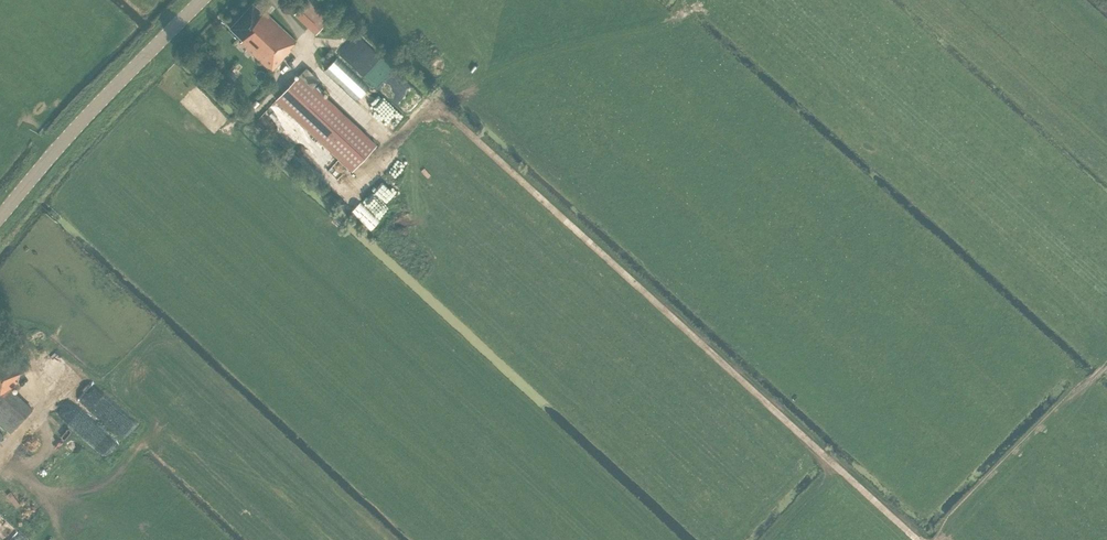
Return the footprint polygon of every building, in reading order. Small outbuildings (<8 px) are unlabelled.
[(295,14),(316,33),(331,17),(312,0),(308,0),(295,14)] [(270,16),(265,11),(263,13),(253,3),(230,28),(243,40),(241,42),(272,71),(292,50),(290,48),(296,41),(270,16)] [(337,36),(324,50),(328,54),(341,40),(337,36)] [(356,70),(367,81),(390,57),(379,47),(356,70)] [(379,97),(398,70),(388,63),(369,91),(379,97)] [(314,87),(320,80),(307,68),(277,100),(353,171),(376,146),(356,126),(314,87)] [(271,93),(261,96),(265,105),(274,101),(271,93)] [(388,123),(390,129),(399,126),(397,120),(388,123)] [(338,178),(347,168),(338,159),(328,169),(338,178)] [(20,379),(19,378),(25,370),(0,346),(0,423),(11,433),(33,410),(11,389),(20,379)] [(66,417),(105,453),(116,442),(76,406),(66,417)] [(71,449),(82,438),(78,434),(67,445),(71,449)] [(34,495),(43,486),(29,474),(21,483),(34,495)]
